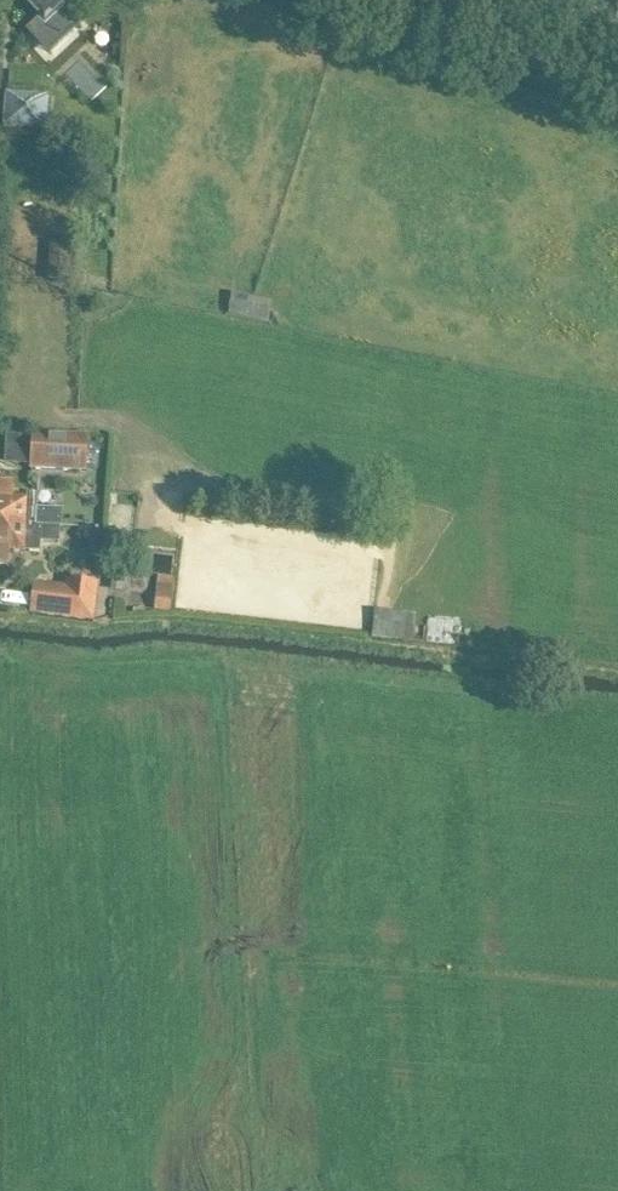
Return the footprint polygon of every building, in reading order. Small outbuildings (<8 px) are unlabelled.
[(40,17),(26,31),(27,31),(31,32),(51,53),(78,27),(81,27),(82,26),(65,9),(64,9),(62,7),(69,0),(24,0),(40,17)] [(60,64),(87,36),(82,31),(54,59),(60,64)] [(90,37),(60,67),(93,99),(108,83),(100,75),(113,61),(90,37)] [(4,126),(4,128),(6,128),(6,127),(46,131),(48,131),(48,129),(47,129),(49,100),(50,100),(50,98),(48,98),(48,99),(8,96),(8,95),(6,95),(4,126)] [(239,292),(236,313),(274,318),(277,297),(239,292)] [(86,470),(88,436),(33,433),(31,467),(86,470)] [(11,496),(11,482),(0,482),(0,522),(41,524),(61,525),(61,510),(36,509),(36,497),(11,496)] [(41,524),(0,522),(0,563),(8,563),(9,549),(40,550),(41,524)] [(93,621),(98,584),(67,580),(66,587),(36,583),(32,614),(93,621)] [(170,612),(172,596),(156,594),(154,610),(170,612)] [(383,607),(378,635),(418,641),(423,613),(383,607)]
